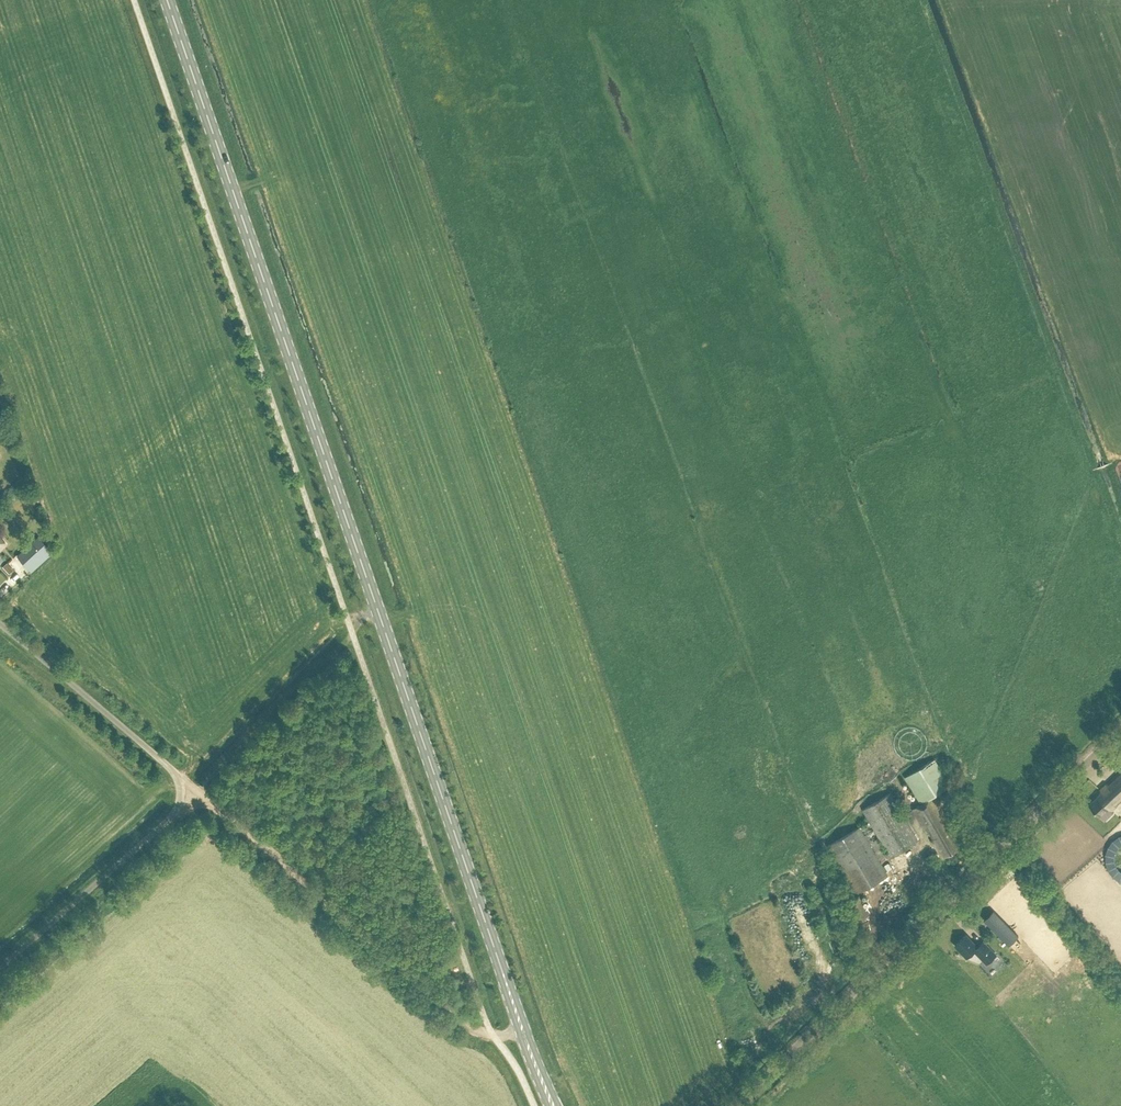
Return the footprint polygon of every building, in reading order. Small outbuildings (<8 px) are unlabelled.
[(38,535),(17,555),(31,571),(53,551),(38,535)] [(6,562),(2,566),(9,573),(13,569),(6,562)] [(911,808),(940,859),(961,846),(932,796),(947,787),(931,761),(905,776),(921,802),(911,808)] [(1089,804),(1104,820),(1113,812),(1112,810),(1118,804),(1120,802),(1120,770),(1096,794),(1098,796),(1089,804)] [(889,873),(884,865),(881,859),(888,854),(890,857),(920,839),(892,791),(862,809),(869,820),(828,844),(856,893),(889,873)] [(1025,849),(1031,858),(1041,851),(1035,842),(1025,849)] [(856,919),(859,937),(868,936),(866,917),(870,915),(861,894),(847,900),(856,919)] [(984,919),(1009,945),(1019,935),(994,909),(984,919)] [(973,950),(983,960),(987,963),(992,958),(997,954),(993,950),(983,939),(978,944),(967,933),(955,945),(967,957),(973,950)] [(947,966),(954,961),(945,948),(938,953),(947,966)] [(957,961),(967,971),(973,964),(963,954),(957,961)]
